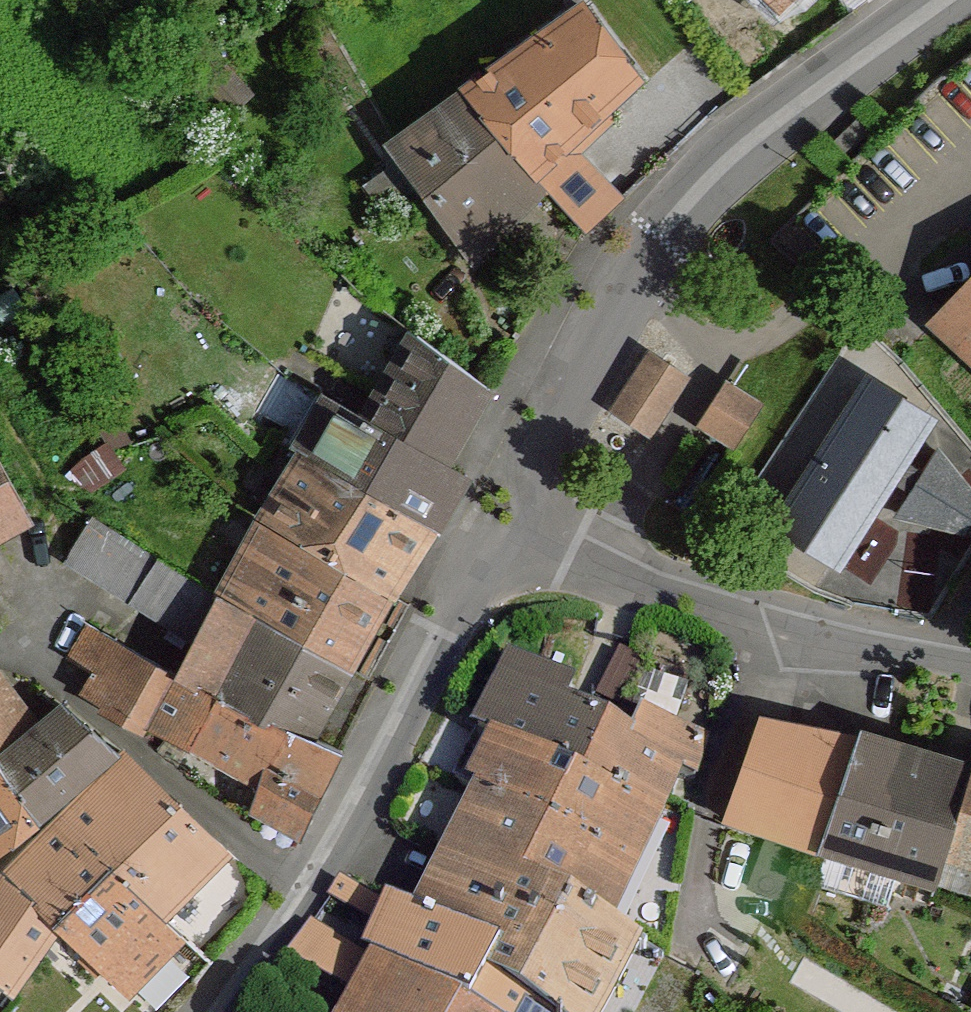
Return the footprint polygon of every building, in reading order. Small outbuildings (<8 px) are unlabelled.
[(467,91),(536,177),(570,144),(637,78),(583,7),(467,91)] [(467,244),(536,177),(467,91),(395,146),(467,244)] [(570,144),(536,177),(586,234),(619,205),(570,144)] [(937,322),(970,356),(970,286),(937,322)] [(419,336),(369,423),(445,466),(491,389),(419,336)] [(652,340),(614,406),(662,433),(699,367),(652,340)] [(854,359),(764,519),(841,562),(931,402),(854,359)] [(729,384),(702,425),(736,448),(763,407),(729,384)] [(333,402),(300,456),(430,531),(461,475),(445,466),(369,423),(333,402)] [(899,505),(965,534),(970,520),(970,463),(926,443),(899,505)] [(300,456),(263,518),(390,593),(393,589),(381,582),(396,557),(410,564),(430,531),(300,456)] [(26,509),(0,463),(0,524),(26,509)] [(334,661),(349,669),(359,675),(472,481),(461,475),(430,531),(410,564),(396,557),(381,582),(393,589),(390,593),(263,518),(258,526),(373,594),(334,661)] [(197,640),(223,601),(219,599),(92,518),(67,559),(197,640)] [(223,601),(253,617),(334,661),(373,594),(258,526),(219,599),(223,601)] [(223,601),(197,640),(177,673),(214,693),(233,657),(253,617),(223,601)] [(253,617),(233,657),(329,705),(349,669),(334,661),(253,617)] [(107,707),(134,650),(89,626),(71,659),(95,672),(86,690),(107,707)] [(190,746),(217,700),(220,696),(214,693),(177,673),(134,650),(107,707),(187,750),(190,746)] [(233,657),(214,693),(220,696),(217,700),(285,733),(307,743),(311,736),(329,705),(233,657)] [(586,786),(610,736),(561,714),(572,693),(520,669),(513,688),(503,685),(478,734),(586,786)] [(36,730),(0,680),(0,757),(22,741),(36,730)] [(257,776),(285,733),(217,700),(190,746),(257,776)] [(62,800),(114,750),(65,708),(36,730),(22,741),(62,800)] [(728,821),(781,840),(817,732),(765,719),(728,821)] [(586,786),(649,817),(671,771),(696,779),(706,741),(640,720),(631,745),(610,736),(586,786)] [(820,854),(824,841),(860,739),(817,732),(781,840),(799,846),(820,854)] [(307,743),(285,733),(257,776),(238,819),(293,865),(360,759),(342,750),(311,736),(307,743)] [(584,927),(599,923),(649,817),(586,786),(478,734),(456,781),(465,785),(494,799),(553,829),(525,891),(552,904),(550,910),(584,927)] [(970,773),(970,768),(939,756),(937,764),(860,739),(824,841),(940,877),(948,852),(970,773)] [(22,741),(0,757),(0,769),(36,820),(62,800),(22,741)] [(207,857),(119,766),(79,798),(172,895),(207,857)] [(0,769),(0,849),(36,820),(0,769)] [(969,858),(970,859),(970,773),(948,852),(969,858)] [(494,799),(465,785),(431,851),(399,913),(409,920),(429,930),(494,799)] [(206,926),(172,895),(79,798),(0,876),(0,892),(49,939),(128,1011),(190,945),(206,926)] [(553,829),(494,799),(429,930),(495,961),(517,975),(550,910),(552,904),(525,891),(553,829)] [(658,829),(629,889),(651,900),(680,839),(658,829)] [(897,890),(902,867),(825,851),(820,874),(897,890)] [(948,852),(940,877),(938,884),(959,890),(969,858),(948,852)] [(959,890),(970,894),(970,859),(969,858),(959,890)] [(364,922),(374,898),(338,878),(325,899),(328,901),(364,922)] [(0,892),(0,986),(4,990),(49,939),(0,892)] [(409,920),(399,913),(374,898),(364,922),(352,953),(368,964),(386,974),(409,920)] [(599,923),(584,927),(550,910),(517,975),(495,961),(480,990),(517,1011),(608,1011),(642,946),(599,923)] [(429,930),(409,920),(386,974),(400,981),(459,1011),(467,1011),(480,990),(495,961),(429,930)] [(312,927),(308,924),(283,962),(309,977),(332,989),(352,953),(312,927)] [(368,964),(341,1011),(385,1011),(400,981),(386,974),(368,964)] [(400,981),(385,1011),(459,1011),(400,981)] [(480,990),(467,1011),(517,1011),(480,990)]
